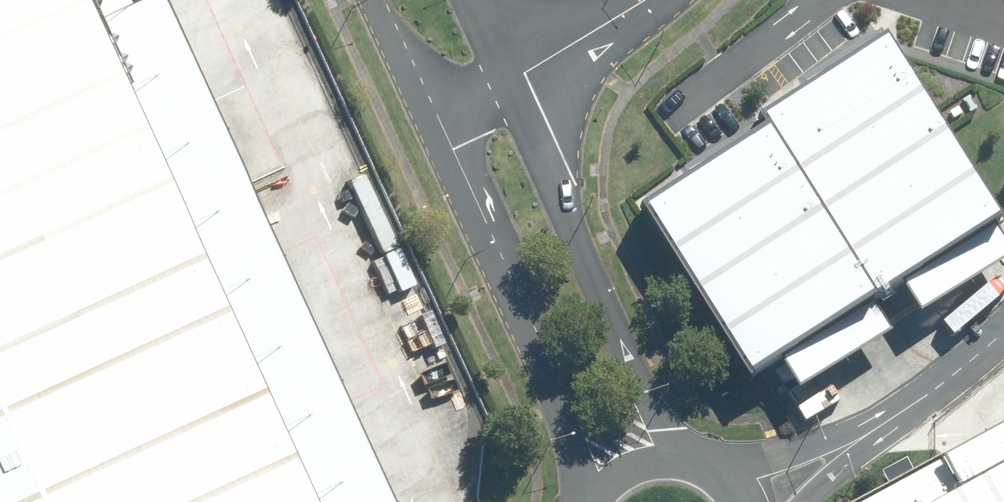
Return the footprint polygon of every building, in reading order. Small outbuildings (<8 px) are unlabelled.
[(164,0),(147,0),(131,7),(128,0),(0,0),(0,501),(393,501),(164,0)] [(657,194),(760,359),(780,346),(800,378),(1003,251),(1003,237),(989,214),(1003,205),(1003,185),(911,36),(657,194)] [(854,501),(1003,501),(1003,419),(854,501)]
